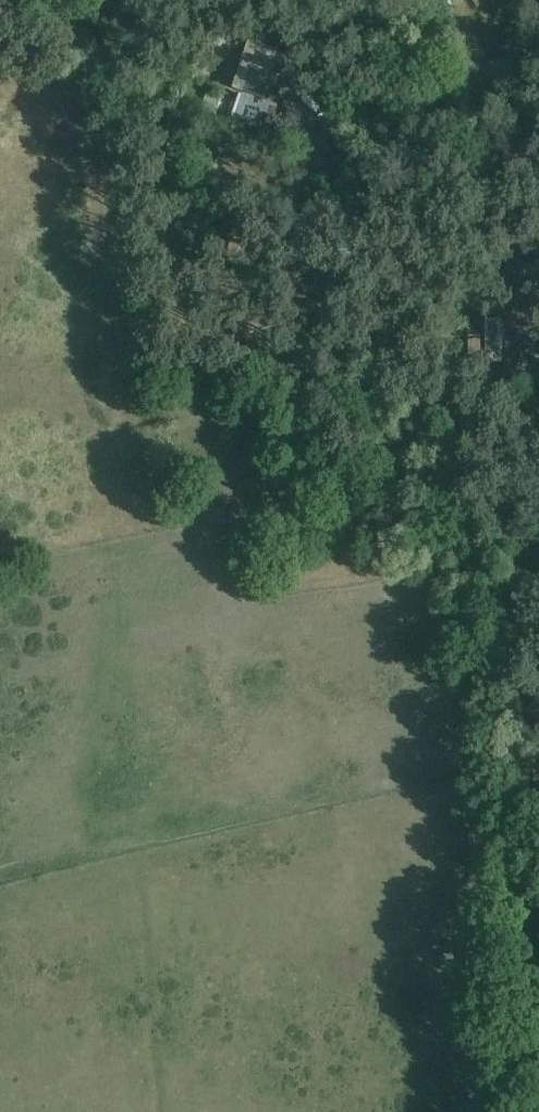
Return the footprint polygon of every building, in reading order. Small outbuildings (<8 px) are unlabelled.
[(250,40),(233,89),(265,100),(281,50),(250,40)] [(484,327),(487,364),(500,363),(497,327),(484,327)] [(482,337),(469,338),(470,355),(483,355),(482,337)]
